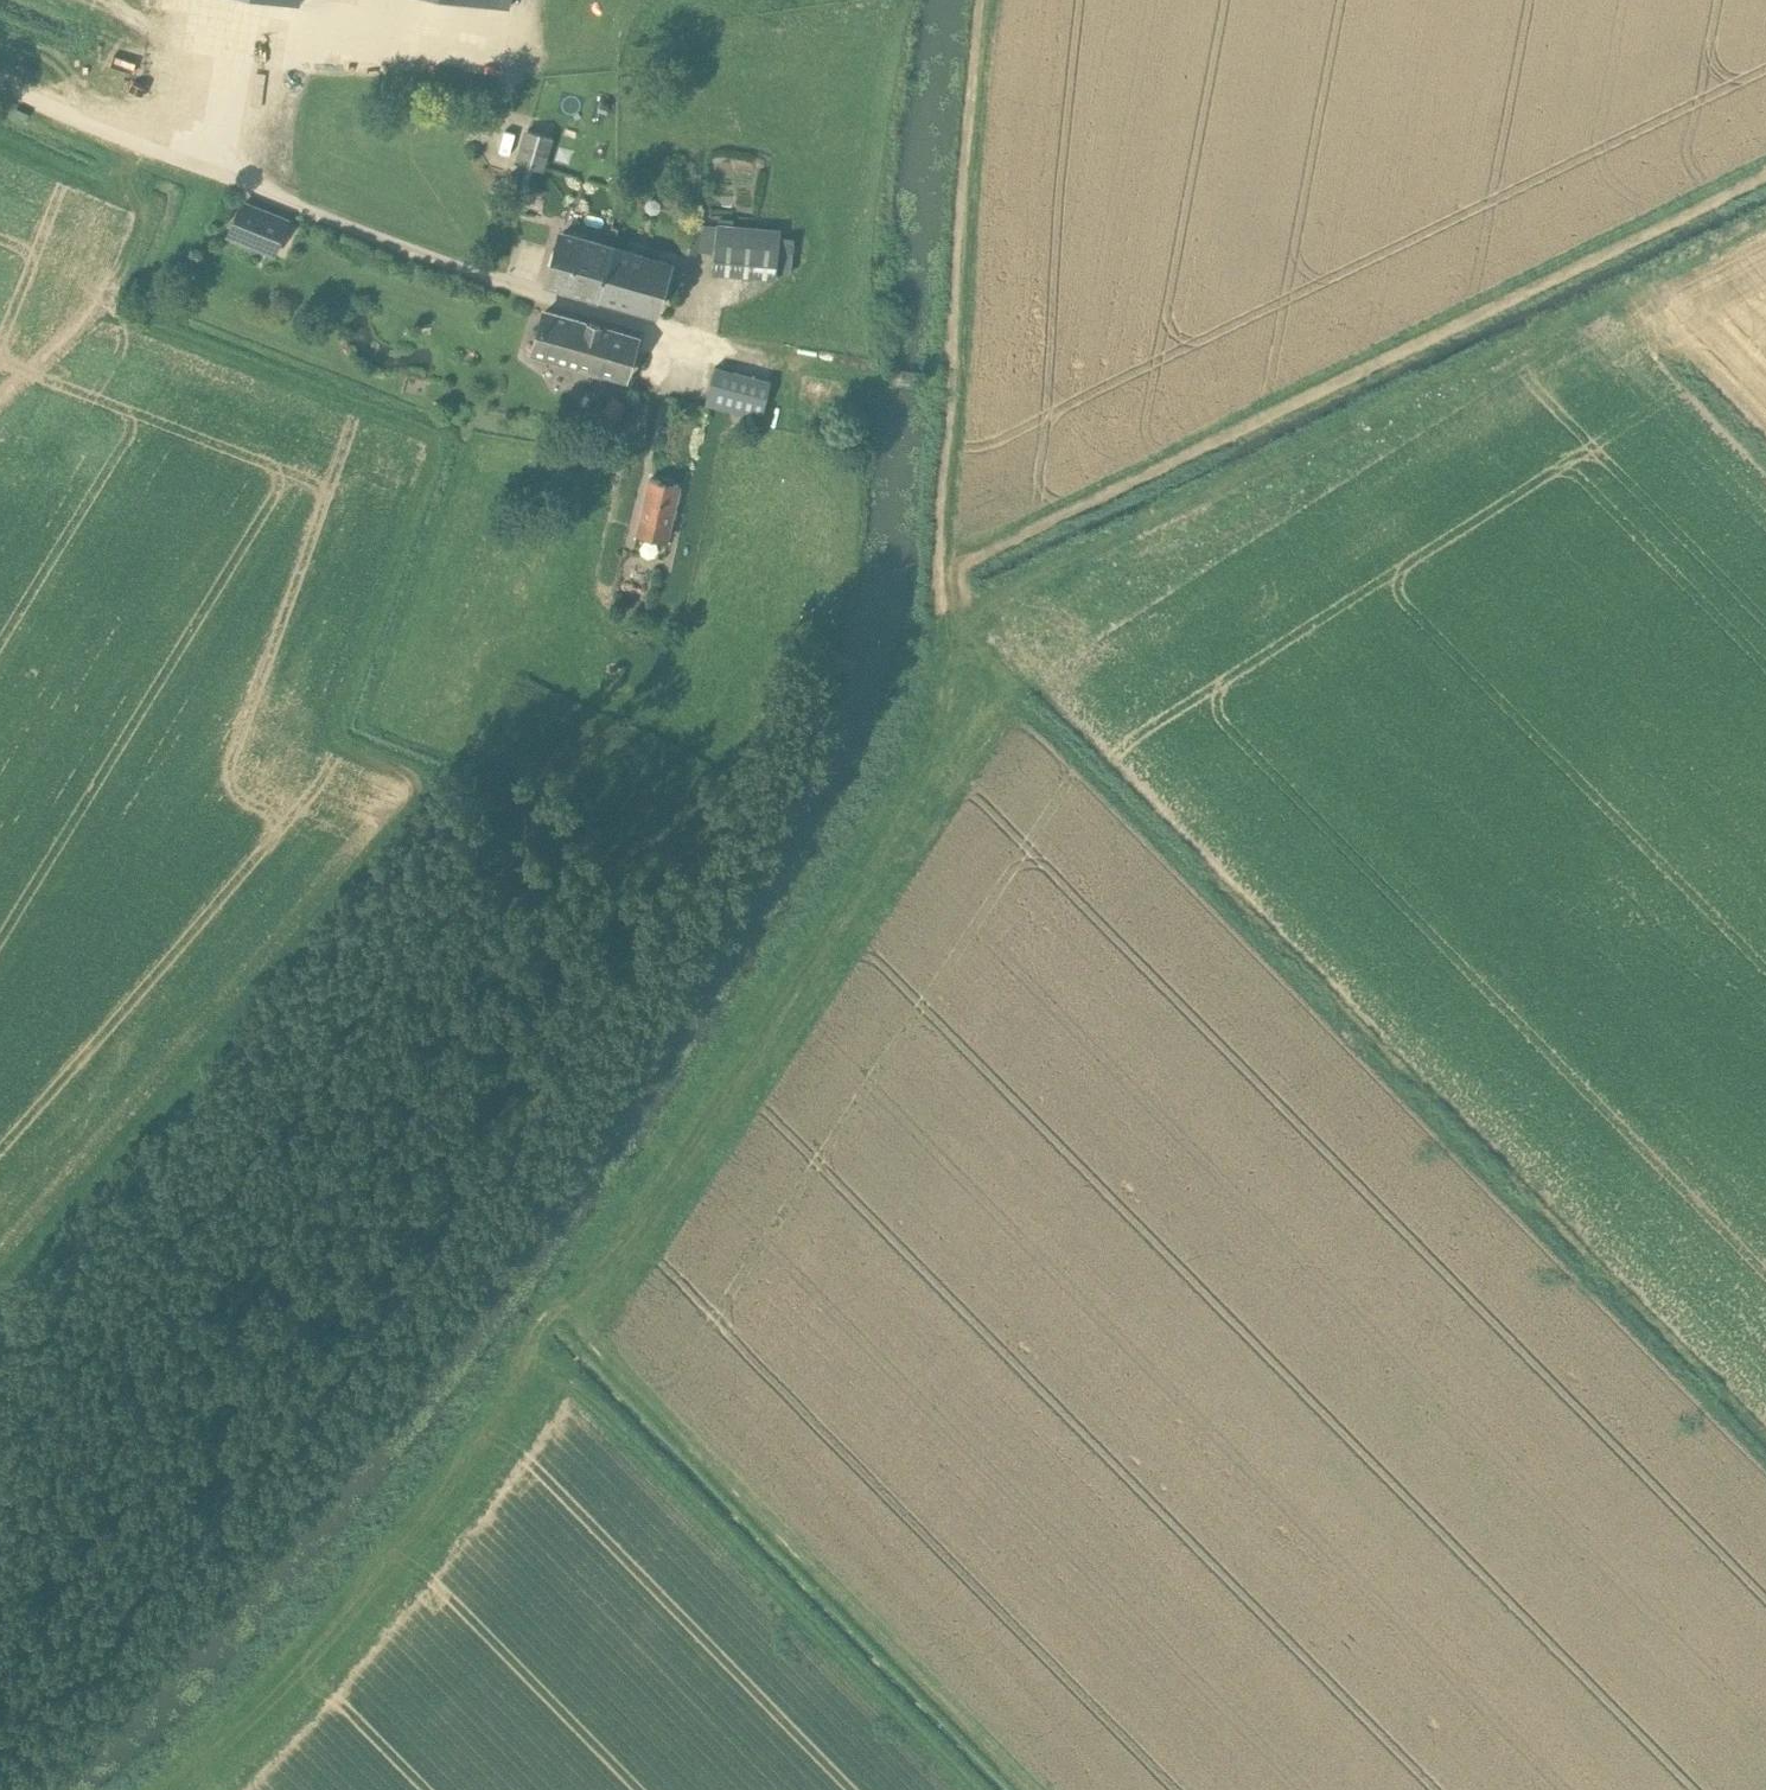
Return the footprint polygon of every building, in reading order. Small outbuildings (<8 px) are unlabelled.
[(643,87),(641,72),(622,73),(623,88),(643,87)] [(528,129),(519,161),(528,164),(534,165),(545,168),(554,136),(552,136),(528,129)] [(231,232),(274,249),(285,221),(242,204),(231,232)] [(681,252),(714,255),(713,271),(776,276),(777,272),(790,273),(793,237),(781,237),(782,228),(699,223),(701,205),(685,204),(681,252)] [(548,282),(597,296),(613,246),(563,231),(548,282)] [(613,246),(597,296),(654,312),(668,262),(613,246)] [(545,310),(534,350),(625,376),(637,336),(545,310)] [(705,403),(744,413),(762,418),(771,380),(715,366),(705,403)] [(637,532),(667,539),(679,484),(650,478),(637,532)]
